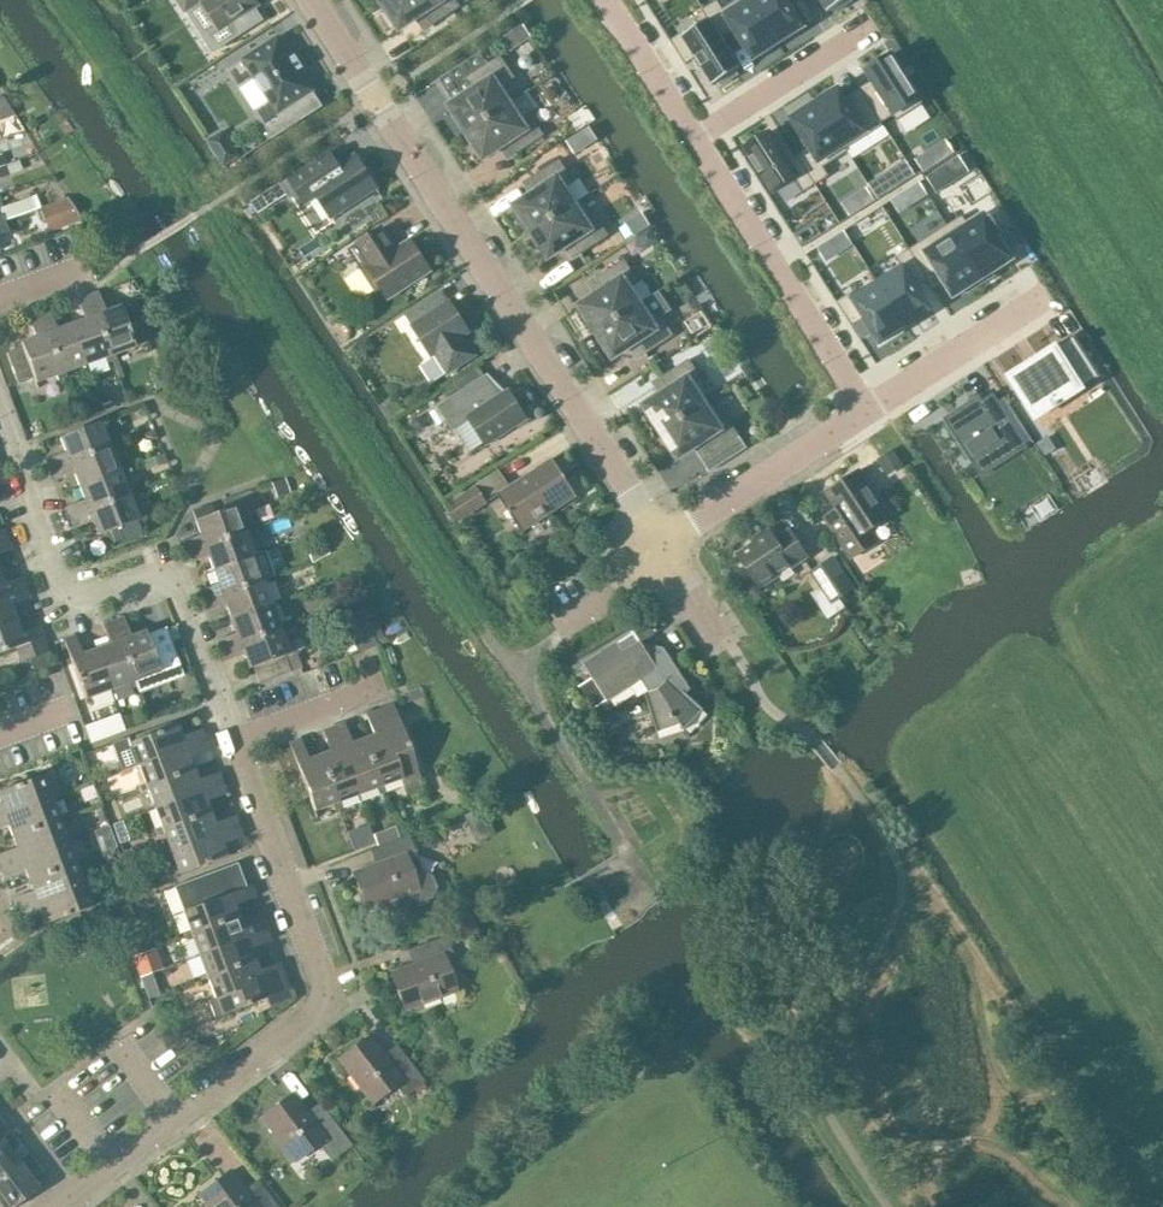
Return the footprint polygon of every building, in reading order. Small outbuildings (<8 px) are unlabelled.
[(243,35),(264,21),(255,8),(259,6),(255,0),(178,0),(186,11),(202,1),(221,30),(234,21),(243,35)] [(380,5),(381,6),(393,23),(397,24),(400,29),(416,18),(417,19),(424,14),(432,26),(461,8),(456,0),(388,0),(380,5)] [(473,9),(484,3),(482,0),(467,0),(473,9)] [(657,13),(669,5),(665,0),(649,0),(657,13)] [(704,9),(709,19),(722,38),(734,30),(753,60),(778,44),(751,0),(738,0),(722,10),(717,1),(704,9)] [(778,44),(803,28),(786,2),(789,0),(751,0),(778,44)] [(828,13),(832,10),(835,13),(852,2),(850,0),(819,0),(828,13)] [(681,34),(670,40),(686,65),(696,58),(713,85),(719,82),(721,86),(738,75),(736,71),(741,68),(722,38),(709,19),(682,37),(681,34)] [(239,89),(246,84),(256,78),(271,101),(255,112),(272,139),(318,110),(307,94),(313,90),(300,70),(303,68),(302,67),(299,68),(294,60),(296,58),(296,57),(293,59),(279,38),(234,67),(228,71),(239,89)] [(873,80),(860,88),(882,123),(894,115),(898,120),(924,103),(891,54),(866,70),(873,80)] [(464,133),(464,134),(514,102),(503,86),(515,78),(501,56),(466,78),(474,90),(466,95),(467,96),(451,107),(454,112),(453,116),(464,133)] [(839,88),(816,102),(845,147),(867,133),(882,123),(860,88),(845,98),(839,88)] [(524,117),(514,102),(464,134),(465,135),(465,134),(477,152),(481,153),(484,158),(500,147),(500,148),(508,143),(516,155),(545,136),(530,114),(524,117)] [(816,102),(791,118),(810,149),(797,156),(815,185),(830,176),(825,167),(848,152),(845,147),(816,102)] [(773,130),(745,148),(773,193),(795,179),(804,192),(815,185),(797,156),(792,160),(773,130)] [(233,146),(224,132),(208,142),(218,156),(233,146)] [(382,199),(383,198),(356,156),(339,166),(330,152),(278,186),(279,187),(290,180),(306,205),(318,197),(331,218),(376,189),(382,199)] [(926,154),(916,160),(923,172),(933,166),(926,154)] [(529,233),(529,234),(579,202),(568,186),(574,182),(560,160),(531,178),(539,190),(531,195),(532,196),(516,207),(519,211),(518,215),(529,233)] [(906,161),(892,170),(902,185),(916,176),(906,161)] [(0,166),(0,178),(9,175),(6,165),(6,164),(0,166)] [(945,168),(927,180),(936,195),(954,184),(945,168)] [(867,189),(856,196),(864,208),(875,202),(867,189)] [(916,204),(908,191),(893,200),(901,213),(916,204)] [(261,195),(251,202),(259,213),(269,207),(261,195)] [(58,229),(82,221),(67,198),(49,204),(58,229)] [(579,202),(529,234),(530,235),(530,234),(541,252),(545,252),(549,257),(565,247),(565,248),(573,243),(581,255),(609,236),(595,214),(589,218),(579,202)] [(2,213),(0,214),(0,234),(9,231),(2,213)] [(965,215),(947,226),(981,280),(1013,260),(999,238),(1002,235),(991,218),(987,220),(985,216),(970,225),(965,215)] [(947,226),(909,250),(926,277),(937,270),(954,297),(965,290),(968,294),(983,284),(981,280),(947,226)] [(388,299),(430,271),(411,241),(393,252),(389,246),(392,244),(381,228),(348,250),(376,293),(377,292),(377,290),(381,287),(388,299)] [(651,229),(639,236),(645,247),(657,239),(651,229)] [(838,254),(829,240),(818,247),(827,261),(838,254)] [(903,267),(878,283),(906,328),(932,311),(915,285),(926,277),(909,250),(898,258),(900,262),(903,267)] [(594,334),(644,302),(633,286),(639,282),(625,259),(596,278),(604,290),(596,295),(597,296),(581,307),(584,311),(583,315),(594,333),(594,334)] [(849,294),(837,302),(852,326),(864,319),(880,344),(906,328),(878,283),(852,299),(849,294)] [(99,291),(88,295),(110,355),(112,361),(116,359),(114,354),(146,342),(133,306),(122,310),(120,305),(105,310),(99,291)] [(450,303),(442,291),(405,315),(412,327),(431,356),(436,353),(448,373),(475,355),(462,336),(470,331),(451,302),(450,303)] [(84,318),(70,323),(85,364),(105,357),(107,363),(112,361),(110,355),(88,295),(77,299),(84,318)] [(654,317),(644,302),(594,334),(595,334),(606,352),(610,352),(613,357),(630,347),(630,348),(638,343),(646,355),(674,336),(660,314),(654,317)] [(49,309),(39,313),(59,368),(60,373),(62,379),(67,377),(65,371),(85,364),(70,323),(56,328),(49,309)] [(59,368),(39,313),(28,317),(35,336),(20,341),(22,345),(6,351),(17,384),(33,378),(35,382),(56,375),(58,381),(62,379),(60,373),(59,368)] [(368,337),(357,344),(365,356),(376,349),(368,337)] [(1058,351),(1012,381),(1038,423),(1077,399),(1074,394),(1098,379),(1078,345),(1061,356),(1058,351)] [(657,355),(650,359),(654,366),(661,361),(657,355)] [(659,434),(709,401),(698,385),(704,382),(689,359),(661,378),(669,390),(661,395),(661,396),(645,406),(648,411),(647,415),(659,433),(658,433),(659,434)] [(172,366),(161,370),(167,386),(179,382),(172,366)] [(501,395),(488,375),(439,407),(454,430),(470,420),(486,445),(518,425),(521,426),(528,421),(529,417),(523,408),(519,407),(508,391),(501,395)] [(972,400),(942,419),(946,424),(971,464),(998,446),(1008,462),(1010,460),(1029,448),(994,393),(982,401),(978,396),(977,396),(972,400)] [(109,397),(99,401),(102,410),(112,407),(109,397)] [(719,417),(709,401),(659,434),(660,434),(671,452),(675,452),(678,457),(695,447),(703,442),(711,455),(739,436),(725,413),(719,417)] [(123,413),(126,421),(146,414),(143,405),(123,413)] [(425,428),(426,423),(423,418),(417,417),(413,420),(412,425),(414,430),(420,431),(425,428)] [(46,458),(50,469),(110,446),(115,444),(114,439),(108,442),(100,421),(59,437),(65,451),(46,458)] [(1047,438),(1038,444),(1045,457),(1055,450),(1047,438)] [(73,472),(78,486),(119,470),(111,450),(117,448),(115,444),(110,446),(50,469),(54,480),(73,472)] [(892,449),(876,460),(885,474),(902,463),(892,449)] [(522,532),(577,496),(553,460),(498,495),(522,532)] [(860,472),(870,466),(869,465),(827,493),(838,509),(824,519),(850,559),(877,542),(869,530),(889,517),(860,472)] [(65,507),(69,517),(134,492),(133,488),(127,490),(119,470),(78,486),(84,499),(65,507)] [(284,479),(272,484),(278,498),(289,494),(284,479)] [(457,523),(487,503),(477,487),(446,507),(457,523)] [(134,492),(69,517),(74,528),(92,521),(98,535),(139,519),(131,499),(136,497),(134,492)] [(185,551),(245,530),(256,527),(252,515),(238,512),(236,505),(194,520),(200,535),(181,541),(184,551),(185,551)] [(212,569),(254,555),(247,535),(258,531),(256,527),(245,530),(185,551),(189,562),(207,556),(212,569)] [(776,540),(769,531),(753,541),(755,544),(738,555),(760,588),(778,576),(777,573),(790,565),(791,567),(807,557),(790,531),(776,540)] [(7,538),(0,541),(0,553),(11,549),(7,538)] [(265,551),(254,555),(212,569),(217,583),(199,590),(203,601),(255,582),(263,579),(263,580),(268,578),(273,576),(265,551)] [(831,605),(856,589),(834,556),(810,572),(831,605)] [(25,588),(21,577),(2,584),(0,577),(0,597),(25,588)] [(225,605),(230,618),(271,603),(265,584),(270,582),(268,578),(263,580),(263,579),(255,582),(203,601),(207,611),(225,605)] [(15,619),(10,605),(29,598),(25,588),(0,597),(0,624),(15,619)] [(278,623),(271,603),(230,618),(235,632),(216,639),(220,649),(286,627),(284,622),(279,624),(278,623)] [(124,616),(113,620),(134,677),(137,686),(138,690),(181,675),(164,629),(147,635),(145,630),(131,635),(124,616)] [(15,619),(0,624),(0,653),(16,647),(21,661),(49,651),(39,625),(20,632),(15,619)] [(109,643),(95,648),(110,689),(130,682),(133,688),(137,686),(134,677),(113,620),(102,624),(109,643)] [(368,622),(352,627),(361,651),(376,645),(368,622)] [(288,631),(286,627),(220,649),(224,660),(243,654),(248,668),(253,667),(258,682),(290,671),(285,655),(289,653),(282,633),(288,631)] [(690,691),(691,690),(664,648),(641,643),(626,653),(620,643),(635,634),(634,632),(584,665),(607,701),(641,679),(649,692),(647,693),(645,694),(658,733),(681,725),(689,738),(690,737),(685,729),(703,709),(686,694),(690,691)] [(82,653),(75,634),(63,638),(87,704),(92,702),(90,696),(110,689),(95,648),(82,653)] [(392,704),(365,714),(373,734),(362,738),(382,793),(385,792),(383,785),(400,778),(403,786),(420,779),(417,772),(392,704)] [(120,717),(125,730),(136,725),(131,713),(120,717)] [(362,738),(351,742),(344,722),(333,726),(359,794),(376,787),(379,795),(382,793),(362,738)] [(96,723),(85,727),(91,742),(102,738),(96,723)] [(132,747),(138,764),(206,739),(202,728),(182,736),(178,724),(130,742),(132,747)] [(339,801),(359,794),(333,726),(322,730),(330,751),(319,754),(339,810),(342,808),(339,801)] [(128,737),(112,743),(115,753),(132,747),(130,742),(128,737)] [(308,759),(300,738),(288,742),(290,747),(275,752),(286,783),(301,777),(314,810),(333,803),(335,811),(339,810),(319,754),(308,759)] [(194,768),(190,757),(210,750),(206,739),(138,764),(145,783),(138,785),(139,789),(146,786),(153,783),(194,768)] [(624,739),(614,746),(620,755),(630,749),(624,739)] [(222,782),(219,772),(198,779),(194,768),(153,783),(146,786),(139,789),(141,793),(148,790),(154,808),(222,782)] [(52,797),(45,779),(52,777),(50,773),(44,775),(44,774),(0,791),(0,816),(52,797)] [(210,812),(206,800),(226,793),(222,782),(154,808),(161,827),(155,829),(156,832),(163,830),(167,828),(210,812)] [(54,821),(60,819),(66,817),(65,813),(59,815),(52,797),(0,816),(0,828),(8,825),(12,836),(54,821)] [(483,806),(465,815),(471,828),(489,819),(483,806)] [(239,826),(235,815),(214,823),(210,812),(167,828),(163,830),(156,832),(157,836),(164,833),(170,850),(239,826)] [(61,822),(68,820),(66,817),(60,819),(54,821),(12,836),(16,847),(0,853),(0,866),(68,840),(61,822)] [(179,874),(179,873),(227,855),(222,844),(242,836),(239,826),(170,850),(177,869),(171,872),(172,876),(179,874)] [(375,863),(353,871),(366,908),(382,902),(384,906),(395,911),(406,907),(410,898),(420,902),(432,898),(436,887),(432,875),(422,871),(420,866),(415,852),(414,849),(409,834),(382,844),(387,859),(375,863)] [(28,880),(76,863),(83,860),(82,857),(75,859),(68,840),(0,866),(4,876),(24,869),(28,880)] [(133,847),(122,851),(127,866),(138,862),(133,847)] [(16,909),(84,884),(77,865),(84,863),(83,860),(76,863),(28,880),(32,890),(12,898),(16,909)] [(235,904),(255,897),(251,885),(247,886),(237,862),(173,886),(189,931),(183,933),(184,935),(190,933),(194,932),(239,915),(235,904)] [(597,906),(598,905),(607,899),(610,897),(599,881),(586,889),(597,906)] [(91,902),(84,884),(16,909),(20,920),(40,912),(45,923),(99,903),(98,900),(91,902)] [(135,923),(129,905),(116,909),(122,927),(135,923)] [(480,934),(472,912),(448,921),(456,943),(480,934)] [(267,929),(263,919),(243,926),(239,915),(194,932),(190,933),(184,935),(185,940),(192,938),(198,955),(267,929)] [(255,959),(251,948),(271,940),(267,929),(198,955),(205,974),(199,976),(200,979),(206,977),(210,975),(255,959)] [(412,965),(391,973),(405,1010),(456,990),(447,966),(456,962),(446,936),(419,946),(424,960),(412,965)] [(151,972),(147,962),(157,958),(154,949),(134,956),(141,976),(151,972)] [(289,989),(279,962),(259,970),(255,959),(210,975),(206,977),(200,979),(201,983),(208,980),(214,997),(209,999),(215,1017),(289,989)] [(155,984),(145,988),(148,998),(159,994),(155,984)] [(371,1104),(395,1087),(404,1097),(424,1082),(404,1056),(391,1065),(369,1034),(338,1057),(371,1104)] [(315,1123),(307,1112),(293,1093),(262,1117),(295,1159),(317,1143),(331,1162),(352,1146),(328,1114),(315,1123)] [(21,1163),(3,1140),(0,1142),(0,1179),(21,1163)] [(21,1163),(0,1179),(0,1206),(13,1206),(39,1188),(21,1163)] [(264,1190),(252,1199),(230,1170),(198,1194),(207,1206),(206,1206),(277,1206),(264,1190)]
